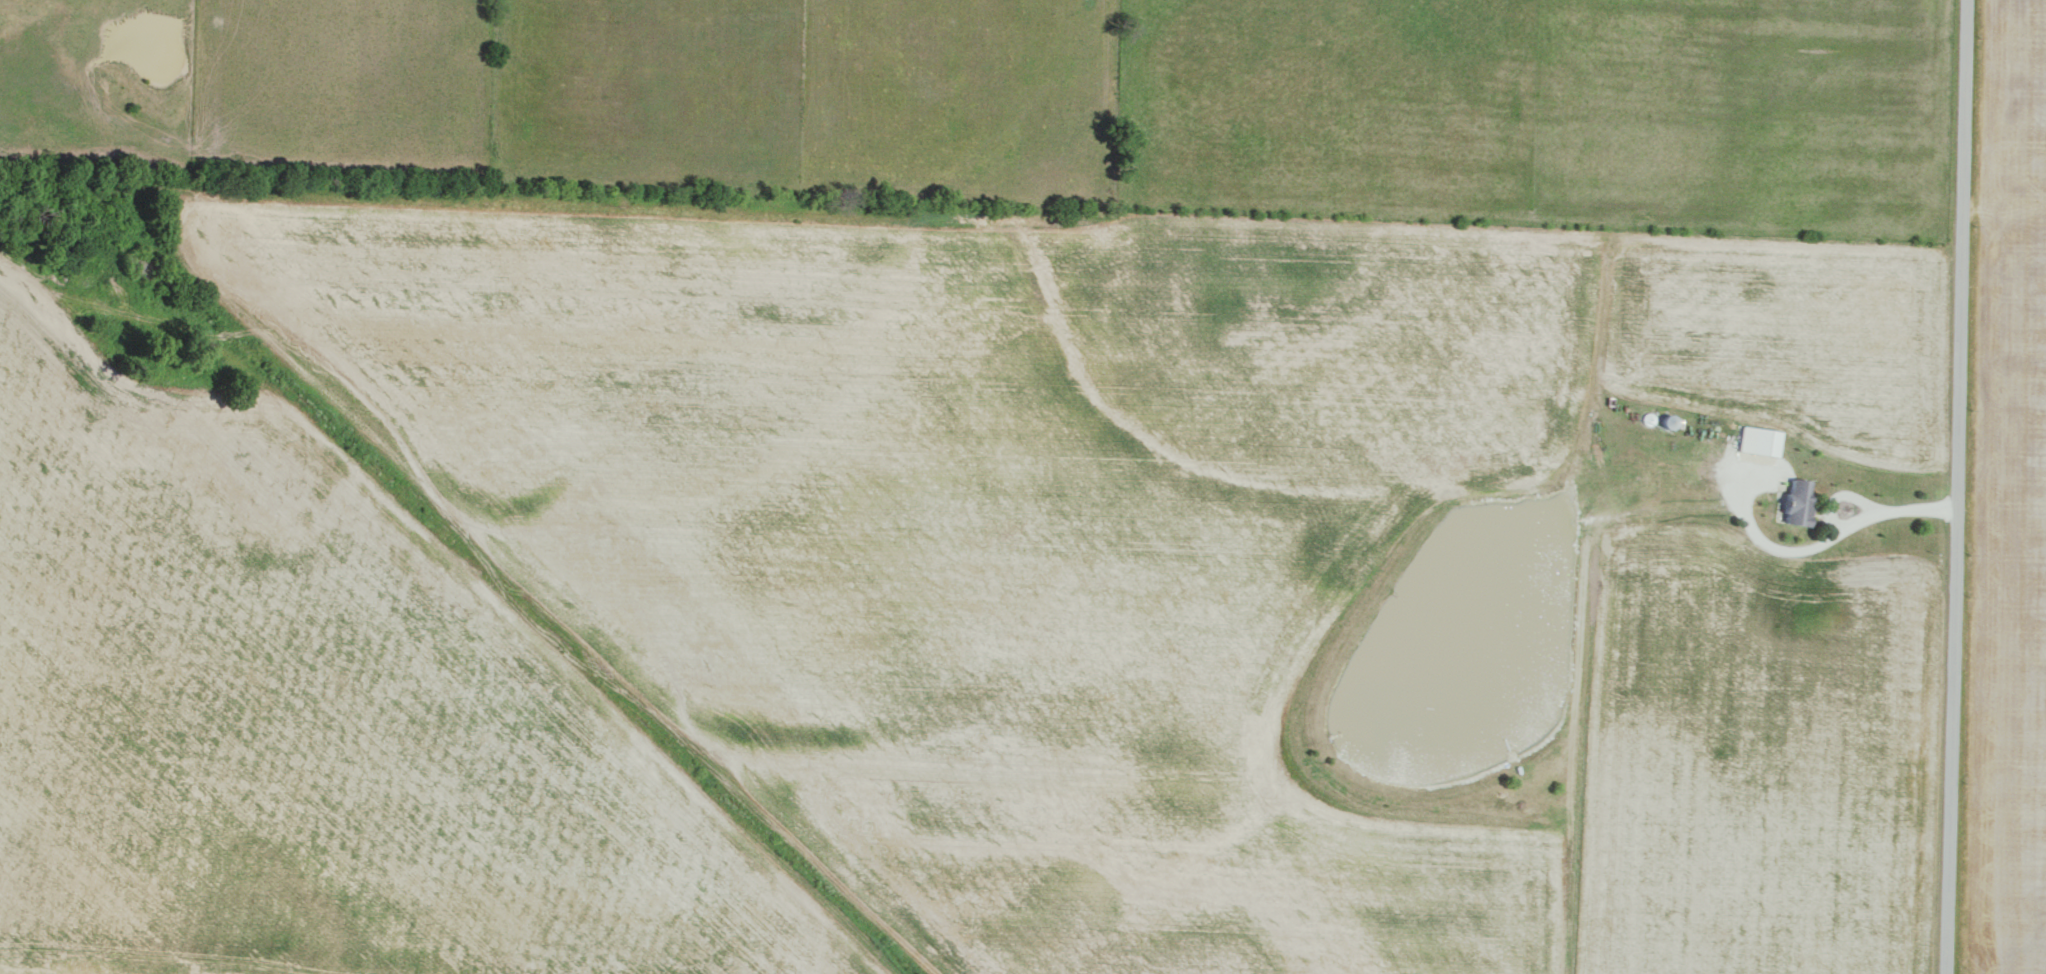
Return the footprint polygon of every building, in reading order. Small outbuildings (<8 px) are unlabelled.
[(1780,430),(1742,423),(1737,449),(1776,456),(1780,430)] [(1783,522),(1807,525),(1811,491),(1807,490),(1808,478),(1789,476),(1783,522)]
